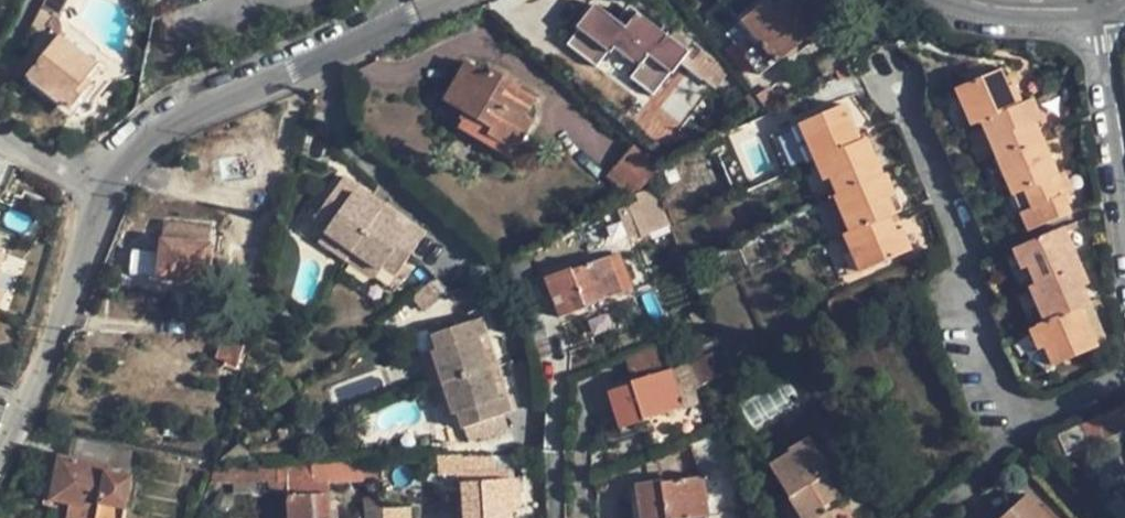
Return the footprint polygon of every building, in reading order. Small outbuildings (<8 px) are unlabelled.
[(769,1),(726,35),(759,75),(821,26),(801,0),(780,0),(774,6),(769,1)] [(698,59),(637,11),(625,27),(617,21),(596,3),(565,45),(596,70),(615,48),(638,66),(631,77),(663,103),(698,59)] [(630,5),(617,21),(625,27),(637,11),(630,5)] [(61,36),(30,75),(71,106),(91,80),(88,77),(97,64),(61,36)] [(492,128),(489,133),(515,149),(534,119),(526,115),(534,101),(510,86),(512,80),(491,68),(488,73),(467,61),(444,100),(467,113),(492,128)] [(973,124),(982,121),(1024,104),(1014,83),(1009,85),(1001,68),(957,89),(973,124)] [(1033,100),(1024,104),(982,121),(999,158),(1044,139),(1036,122),(1042,118),(1033,100)] [(936,127),(966,113),(960,101),(930,114),(936,127)] [(846,107),(841,109),(849,126),(855,124),(846,107)] [(816,163),(863,142),(855,124),(849,126),(841,109),(800,128),(816,163)] [(467,113),(458,128),(484,144),(489,133),(492,128),(467,113)] [(941,139),(971,125),(966,113),(936,127),(941,139)] [(947,153),(978,139),(971,125),(941,139),(947,153)] [(509,159),(515,149),(489,133),(484,144),(509,159)] [(953,166),(984,152),(978,139),(947,153),(953,166)] [(1060,175),(1044,139),(999,158),(1015,194),(1060,175)] [(865,141),(863,142),(816,163),(826,184),(833,182),(840,198),(876,181),(868,162),(874,159),(865,141)] [(628,193),(655,164),(635,146),(607,175),(628,193)] [(959,180),(990,166),(984,152),(953,166),(959,180)] [(882,177),(874,159),(868,162),(876,181),(882,177)] [(1060,175),(1015,194),(1032,231),(1073,212),(1065,197),(1075,191),(1067,172),(1060,175)] [(358,191),(363,185),(347,174),(324,206),(316,202),(309,211),(316,216),(316,218),(330,228),(355,247),(388,203),(374,193),(369,200),(358,191)] [(882,177),(876,181),(840,198),(838,199),(855,235),(885,220),(895,215),(889,202),(896,197),(886,176),(882,177)] [(826,184),(834,201),(838,199),(840,198),(833,182),(826,184)] [(374,193),(363,185),(358,191),(369,200),(374,193)] [(674,232),(654,186),(633,196),(652,242),(674,232)] [(643,246),(652,242),(633,196),(624,200),(643,246)] [(903,211),(896,197),(889,202),(895,215),(896,215),(903,211)] [(830,203),(847,238),(855,235),(838,199),(834,201),(830,203)] [(355,247),(382,266),(395,275),(428,232),(414,222),(410,229),(397,219),(401,213),(388,203),(355,247)] [(414,222),(401,213),(397,219),(410,229),(414,222)] [(896,215),(895,215),(885,220),(894,238),(904,233),(896,215)] [(894,238),(885,220),(855,235),(847,238),(855,257),(863,254),(872,273),(914,253),(904,233),(894,238)] [(1021,235),(1014,221),(983,235),(989,249),(1021,235)] [(132,249),(129,275),(206,284),(211,230),(165,225),(162,252),(132,249)] [(1029,266),(1037,283),(1081,263),(1065,227),(1015,249),(1023,269),(1029,266)] [(322,237),(349,255),(355,247),(330,228),(322,237)] [(355,247),(349,255),(376,274),(382,266),(355,247)] [(987,276),(1018,263),(1012,250),(981,263),(987,276)] [(587,305),(608,297),(632,289),(619,254),(573,270),(572,268),(548,277),(563,318),(579,312),(587,309),(587,305)] [(865,277),(872,273),(863,254),(855,257),(865,277)] [(993,291),(1024,278),(1018,263),(987,276),(993,291)] [(1040,305),(1047,321),(1080,306),(1090,302),(1083,285),(1089,281),(1081,263),(1037,283),(1045,302),(1040,305)] [(1030,291),(1024,278),(993,291),(999,304),(1018,296),(1030,291)] [(430,279),(410,297),(422,310),(444,292),(448,296),(453,291),(444,281),(436,285),(430,279)] [(621,331),(608,297),(587,305),(587,309),(579,312),(590,343),(621,331)] [(1098,346),(1080,306),(1047,321),(1036,325),(1054,366),(1098,346)] [(1031,326),(1025,311),(996,324),(1002,338),(1031,326)] [(478,335),(487,331),(481,315),(431,335),(437,351),(449,381),(498,360),(493,348),(484,351),(478,335)] [(250,325),(226,318),(216,358),(226,360),(225,366),(238,370),(250,325)] [(545,330),(533,334),(544,364),(556,360),(545,330)] [(493,348),(487,331),(478,335),(484,351),(493,348)] [(663,343),(626,359),(633,386),(611,393),(622,428),(643,421),(644,416),(682,406),(663,343)] [(425,355),(437,386),(449,381),(437,351),(425,355)] [(708,355),(688,365),(699,387),(718,377),(708,355)] [(449,381),(461,411),(468,427),(472,425),(507,411),(516,408),(510,392),(502,396),(496,381),(505,378),(498,360),(449,381)] [(510,392),(505,378),(496,381),(502,396),(510,392)] [(450,417),(461,411),(449,381),(437,386),(450,417)] [(1124,430),(1124,405),(1046,441),(1061,458),(1124,430)] [(802,418),(809,430),(825,420),(817,409),(802,418)] [(514,429),(507,411),(472,425),(476,437),(487,434),(489,438),(514,429)] [(836,414),(825,420),(809,430),(813,435),(827,459),(852,442),(836,414)] [(813,435),(789,449),(790,453),(770,465),(803,517),(833,517),(826,506),(841,497),(828,476),(834,471),(827,459),(813,435)] [(128,479),(106,475),(107,468),(130,472),(134,452),(76,443),(72,461),(59,460),(51,503),(71,507),(98,512),(98,515),(118,517),(120,517),(128,479)] [(437,456),(440,488),(463,487),(465,517),(514,517),(513,512),(521,511),(519,481),(511,481),(510,470),(464,471),(464,455),(437,456)] [(328,484),(383,482),(383,458),(311,461),(312,485),(328,484)] [(277,462),(278,482),(278,495),(289,496),(291,517),(331,517),(329,493),(313,494),(312,485),(311,461),(277,462)] [(277,462),(218,465),(211,484),(278,482),(277,462)] [(749,488),(743,475),(703,479),(708,515),(738,512),(735,489),(749,488)] [(128,479),(120,517),(125,517),(132,480),(128,479)] [(703,479),(701,479),(664,484),(663,481),(639,484),(643,517),(686,517),(708,515),(703,479)] [(329,493),(328,484),(312,485),(313,494),(329,493)] [(1107,506),(1116,517),(1124,517),(1124,502),(1119,495),(1107,506)] [(1029,497),(1006,517),(1048,517),(1029,497)]
